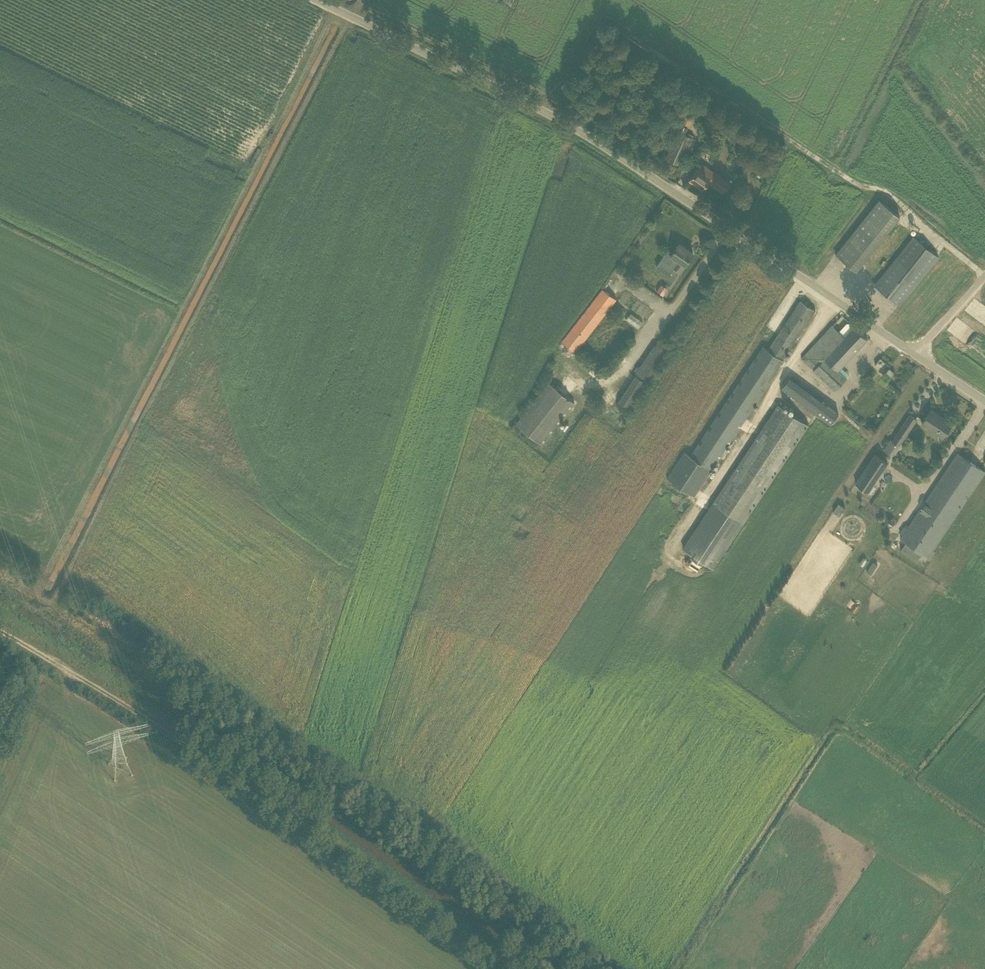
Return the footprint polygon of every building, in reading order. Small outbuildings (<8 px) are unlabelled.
[(690,125),(693,119),(685,115),(682,121),(690,125)] [(681,124),(671,148),(666,159),(681,165),(693,137),(686,134),(688,127),(681,124)] [(717,187),(724,178),(724,177),(705,165),(700,162),(689,178),(703,188),(708,181),(717,187)] [(874,199),(832,254),(854,270),(896,215),(874,199)] [(901,305),(936,254),(909,235),(874,286),(901,305)] [(685,264),(693,252),(679,242),(673,252),(668,249),(662,259),(674,266),(673,267),(680,271),(685,264)] [(602,288),(561,341),(575,352),(616,299),(602,288)] [(701,497),(809,304),(798,297),(769,349),(758,342),(695,456),(683,449),(667,478),(701,497)] [(631,311),(625,318),(637,328),(643,320),(631,311)] [(867,337),(854,325),(844,335),(833,324),(802,358),(836,390),(847,377),(838,369),(867,337)] [(650,380),(665,349),(652,342),(637,373),(650,380)] [(895,372),(890,367),(886,371),(891,375),(895,372)] [(619,402),(632,409),(647,380),(634,373),(619,402)] [(575,403),(548,382),(516,423),(542,444),(575,403)] [(838,413),(822,400),(814,411),(831,423),(838,413)] [(773,401),(686,550),(718,569),(805,419),(773,401)] [(943,436),(952,422),(931,408),(922,422),(943,436)] [(917,419),(916,418),(910,414),(892,440),(899,445),(917,419)] [(874,485),(874,484),(889,462),(875,453),(856,482),(871,492),(875,487),(874,486),(874,485)] [(903,534),(901,538),(928,556),(984,471),(958,453),(908,527),(905,525),(900,532),(903,534)]
